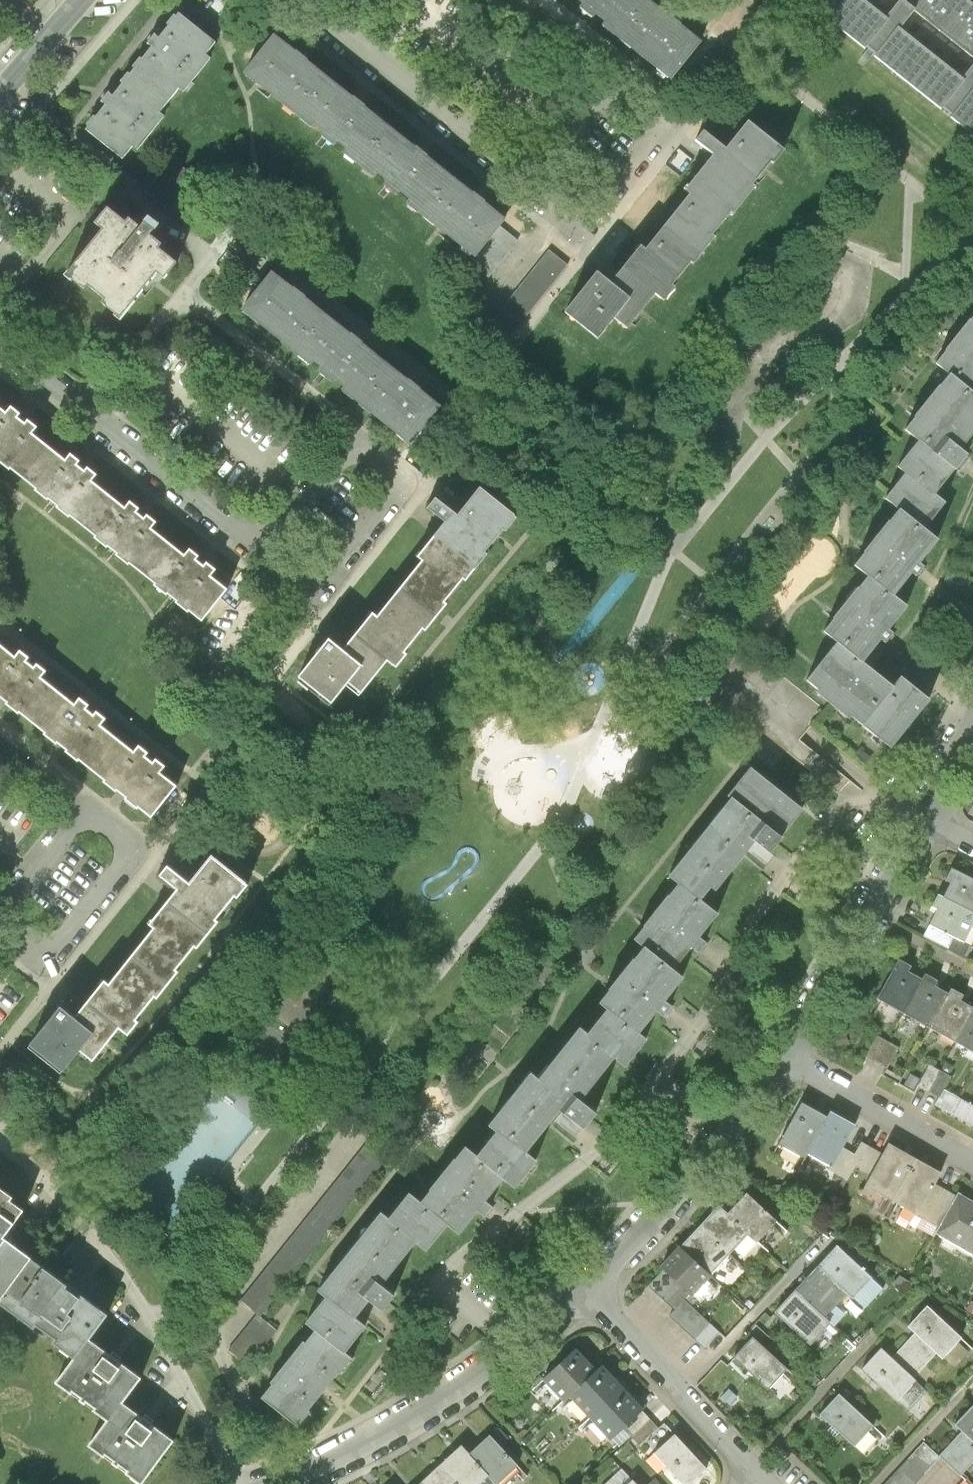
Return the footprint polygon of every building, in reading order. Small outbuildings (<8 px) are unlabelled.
[(645,0),(577,0),(585,6),(582,9),(595,19),(597,16),(608,24),(604,28),(619,40),(649,3),(645,0)] [(954,119),(972,134),(972,69),(964,81),(900,30),(916,9),(972,54),(972,3),(970,0),(901,0),(886,19),(863,0),(803,0),(866,50),(868,48),(879,57),(877,59),(943,111),(945,108),(956,117),(954,119)] [(701,45),(649,3),(619,40),(671,82),(701,45)] [(135,68),(133,71),(169,100),(178,88),(184,92),(211,57),(206,53),(216,41),(179,12),(177,15),(174,13),(167,22),(170,24),(160,37),(155,33),(147,42),(152,46),(143,58),(140,56),(133,65),(135,68)] [(311,124),(314,121),(340,88),(272,34),(243,70),(311,124)] [(159,113),(169,100),(133,71),(130,74),(128,72),(121,81),(123,83),(113,96),(108,92),(101,101),(106,105),(86,130),(123,159),(133,147),(137,151),(165,117),(159,113)] [(387,126),(340,88),(314,121),(325,130),(323,134),(333,142),(336,139),(347,148),(345,151),(358,162),(387,126)] [(691,196),(669,223),(706,253),(717,239),(714,236),(732,214),(735,216),(757,189),(754,187),(773,164),(775,166),(787,151),(750,122),(727,150),(706,133),(698,143),(715,157),(687,192),(691,196)] [(407,201),(420,211),(448,175),(387,126),(358,162),(374,174),(376,171),(388,181),(385,184),(396,192),(399,189),(410,198),(407,201)] [(504,220),(448,175),(420,211),(475,255),(500,225),(504,220)] [(103,304),(121,319),(158,274),(165,280),(178,264),(159,249),(163,245),(150,234),(160,222),(149,213),(139,226),(130,219),(126,223),(108,207),(95,222),(103,229),(66,274),(85,290),(88,287),(106,301),(103,304)] [(695,266),(706,253),(669,223),(646,252),(641,248),(611,285),(596,273),(564,313),(597,339),(613,320),(628,331),(656,296),(665,303),(675,290),(673,288),(692,264),(695,266)] [(518,240),(500,225),(475,255),(447,291),(466,306),(518,240)] [(489,326),(507,341),(568,266),(550,251),(489,326)] [(242,310),(296,354),(326,318),(271,274),(242,310)] [(948,374),(972,394),(972,316),(970,321),(969,320),(944,351),(945,352),(936,364),(948,374)] [(344,392),(356,401),(385,365),(326,318),(296,354),(309,364),(312,360),(323,369),(320,372),(332,382),(335,378),(347,387),(344,392)] [(439,408),(385,365),(356,401),(410,445),(439,408)] [(918,440),(896,467),(904,474),(885,498),(897,507),(923,528),(943,502),(934,494),(954,469),(967,452),(961,447),(972,432),(972,394),(948,374),(940,385),(938,384),(913,416),(914,417),(904,430),(918,440)] [(22,477),(47,446),(30,433),(36,426),(26,418),(24,422),(16,416),(19,412),(10,405),(4,411),(0,408),(0,460),(22,477)] [(64,460),(47,446),(22,477),(82,526),(106,494),(90,481),(96,474),(87,467),(83,471),(76,464),(79,461),(70,453),(64,460)] [(466,578),(477,564),(488,551),(486,549),(504,527),(506,528),(517,513),(481,484),(458,512),(437,495),(429,505),(446,518),(436,531),(417,554),(422,558),(400,586),(437,615),(447,602),(445,600),(463,576),(466,578)] [(124,508),(106,494),(82,526),(142,574),(168,542),(151,528),(156,522),(147,515),(143,519),(135,512),(139,508),(130,501),(124,508)] [(936,538),(923,528),(897,507),(864,550),(854,563),(868,574),(893,594),(911,571),(916,575),(924,564),(919,560),(936,538)] [(184,555),(168,542),(142,574),(201,622),(227,590),(211,577),(216,570),(206,562),(203,566),(196,560),(199,556),(190,549),(184,555)] [(906,604),(893,594),(868,574),(858,587),(856,586),(832,616),(833,617),(822,631),(836,643),(861,662),(880,637),(884,640),(892,631),(888,628),(906,604)] [(372,611),(354,633),(344,647),(328,634),(297,673),(331,701),(347,681),(361,692),(387,659),(396,667),(408,653),(405,650),(423,628),(425,629),(437,615),(400,586),(377,615),(372,611)] [(31,721),(57,689),(40,676),(46,669),(36,661),(33,665),(25,659),(28,656),(18,648),(13,654),(0,643),(0,695),(31,721)] [(893,688),(861,662),(836,643),(804,683),(816,692),(814,695),(847,721),(849,719),(861,728),(893,688)] [(899,680),(893,688),(861,728),(890,751),(928,702),(899,680)] [(73,702),(57,689),(31,721),(91,770),(117,737),(101,724),(106,718),(96,710),(93,713),(85,707),(88,704),(79,696),(73,702)] [(133,751),(117,737),(91,770),(151,819),(177,786),(160,772),(165,766),(156,758),(152,762),(145,756),(148,752),(139,744),(133,751)] [(733,792),(735,793),(785,833),(808,805),(755,764),(733,792)] [(775,846),(785,833),(735,793),(673,871),(683,879),(703,895),(714,882),(719,886),(760,835),(775,846)] [(199,948),(211,933),(219,922),(217,920),(236,898),(238,899),(249,885),(212,855),(191,881),(170,864),(162,874),(179,887),(169,900),(151,923),(156,927),(134,954),(171,983),(181,971),(178,969),(196,945),(199,948)] [(946,898),(972,911),(972,879),(953,869),(948,879),(954,882),(946,898)] [(721,909),(703,895),(683,879),(673,891),(672,891),(648,921),(649,922),(639,934),(648,941),(677,964),(694,943),(701,949),(710,938),(703,933),(721,909)] [(972,926),(972,911),(946,898),(940,895),(934,907),(940,910),(932,926),(965,942),(972,926)] [(965,942),(932,926),(929,924),(924,935),(970,958),(972,952),(972,946),(965,942)] [(686,972),(677,964),(648,941),(638,953),(637,952),(612,983),(614,984),(604,997),(611,1003),(642,1028),(660,1005),(666,1010),(675,1000),(668,995),(686,972)] [(105,979),(87,1001),(76,1016),(61,1005),(30,1044),(64,1070),(80,1050),(94,1061),(121,1028),(129,1035),(140,1021),(138,1019),(157,995),(159,998),(171,983),(134,954),(110,984),(105,979)] [(877,996),(904,1010),(923,976),(909,969),(912,964),(899,957),(877,996)] [(926,971),(923,976),(904,1010),(930,1025),(949,991),(935,983),(938,978),(926,971)] [(956,1040),(972,1011),(972,1006),(962,999),(965,993),(952,986),(949,991),(930,1025),(956,1040)] [(650,1034),(642,1028),(611,1003),(590,1030),(618,1052),(628,1060),(650,1034)] [(956,1040),(972,1050),(972,1011),(956,1040)] [(583,1095),(618,1052),(590,1030),(582,1023),(541,1075),(534,1069),(492,1121),(499,1126),(525,1147),(560,1102),(586,1123),(598,1108),(583,1095)] [(899,1047),(877,1035),(866,1056),(888,1068),(899,1047)] [(918,1085),(940,1098),(944,1090),(951,1077),(930,1064),(918,1085)] [(944,1090),(940,1098),(936,1105),(972,1126),(972,1106),(944,1090)] [(804,1159),(807,1154),(828,1116),(801,1101),(777,1144),(804,1159)] [(831,1111),(828,1116),(807,1154),(830,1167),(841,1147),(854,1124),(831,1111)] [(538,1157),(525,1147),(499,1126),(478,1153),(505,1175),(516,1184),(538,1157)] [(241,1301),(257,1314),(260,1316),(396,1145),(377,1130),(241,1301)] [(855,1154),(841,1147),(830,1167),(829,1169),(848,1180),(855,1167),(870,1175),(882,1154),(861,1142),(855,1154)] [(865,1185),(891,1200),(915,1158),(888,1143),(882,1154),(870,1175),(865,1185)] [(486,1199),(505,1175),(478,1153),(466,1144),(432,1187),(433,1188),(422,1201),(449,1222),(461,1231),(479,1208),(486,1213),(493,1204),(486,1199)] [(941,1172),(915,1158),(891,1200),(906,1208),(918,1214),(935,1183),(941,1172)] [(958,1196),(935,1183),(918,1214),(906,1208),(901,1217),(935,1236),(938,1231),(958,1196)] [(3,1301),(35,1259),(6,1237),(26,1210),(12,1200),(15,1197),(0,1186),(0,1298),(3,1301)] [(428,1248),(449,1222),(422,1201),(410,1191),(389,1217),(417,1239),(428,1248)] [(747,1191),(727,1212),(749,1233),(758,1241),(777,1220),(747,1191)] [(959,1193),(958,1196),(938,1231),(972,1251),(972,1201),(959,1193)] [(730,1253),(749,1233),(727,1212),(719,1205),(700,1225),(730,1253)] [(381,1284),(417,1239),(389,1217),(382,1211),(320,1289),(328,1295),(355,1317),(369,1299),(382,1309),(394,1294),(381,1284)] [(711,1274),(730,1253),(700,1225),(681,1245),(711,1274)] [(818,1264),(826,1271),(847,1291),(853,1297),(873,1275),(838,1243),(818,1264)] [(662,1266),(665,1269),(690,1293),(692,1294),(711,1274),(681,1245),(662,1266)] [(56,1344),(78,1360),(93,1341),(111,1317),(85,1297),(83,1299),(68,1288),(70,1286),(35,1259),(3,1301),(1,1304),(37,1331),(39,1328),(58,1342),(56,1344)] [(684,1300),(690,1293),(665,1269),(648,1286),(675,1311),(670,1316),(705,1349),(719,1333),(684,1300)] [(825,1315),(847,1291),(826,1271),(803,1295),(825,1315)] [(831,1321),(825,1315),(803,1295),(796,1289),(776,1310),(811,1342),(831,1321)] [(307,1322),(317,1330),(345,1352),(366,1326),(355,1317),(328,1295),(307,1322)] [(908,1326),(915,1333),(937,1352),(943,1358),(963,1336),(928,1304),(908,1326)] [(276,1329),(260,1316),(257,1314),(228,1350),(247,1365),(276,1329)] [(353,1359),(345,1352),(317,1330),(306,1343),(304,1342),(271,1383),(273,1385),(262,1398),(298,1427),(310,1412),(308,1411),(339,1372),(341,1374),(342,1373),(344,1374),(353,1361),(351,1360),(353,1359)] [(914,1376),(937,1352),(915,1333),(893,1357),(914,1376)] [(754,1336),(735,1356),(768,1388),(788,1367),(754,1336)] [(59,1385),(110,1423),(125,1404),(144,1379),(93,1341),(78,1360),(59,1385)] [(917,1378),(914,1376),(893,1357),(882,1346),(862,1368),(897,1400),(917,1378)] [(565,1398),(571,1393),(596,1369),(576,1347),(545,1376),(565,1398)] [(571,1393),(591,1415),(622,1386),(602,1364),(596,1369),(571,1393)] [(642,1409),(622,1386),(591,1415),(611,1437),(623,1427),(642,1409)] [(840,1393),(821,1414),(854,1446),(874,1425),(840,1393)] [(125,1404),(110,1423),(92,1448),(139,1483),(142,1483),(174,1441),(125,1404)] [(956,1424),(963,1430),(939,1456),(941,1457),(960,1475),(972,1462),(972,1405),(956,1424)] [(623,1427),(631,1436),(651,1418),(642,1409),(623,1427)] [(659,1427),(651,1418),(631,1436),(639,1445),(659,1427)] [(490,1433),(469,1452),(489,1474),(497,1483),(518,1464),(490,1433)] [(654,1452),(684,1483),(687,1483),(706,1466),(675,1433),(654,1452)] [(939,1456),(925,1442),(885,1483),(915,1483),(941,1457),(939,1456)] [(489,1474),(469,1452),(461,1443),(440,1462),(460,1483),(479,1483),(489,1474)] [(419,1481),(422,1483),(460,1483),(440,1462),(419,1481)]
